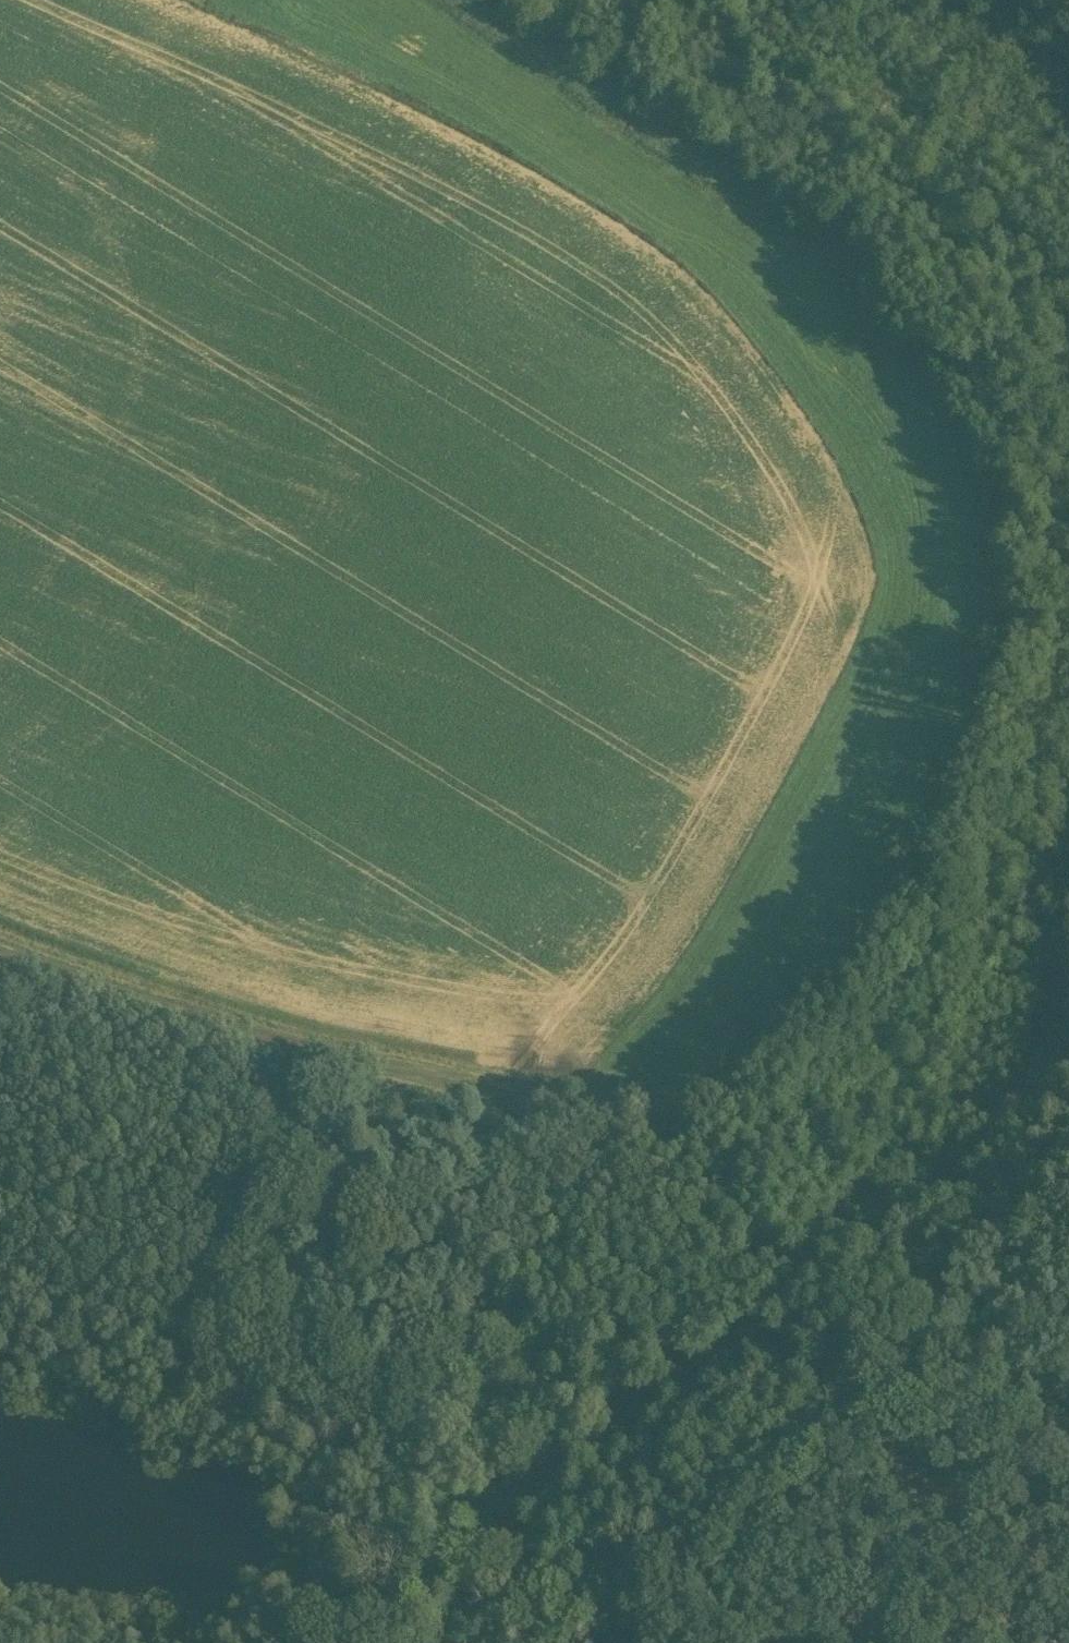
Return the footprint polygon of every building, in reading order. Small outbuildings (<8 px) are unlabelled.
[(339,1558),(312,1556),(310,1577),(337,1580),(339,1558)]
